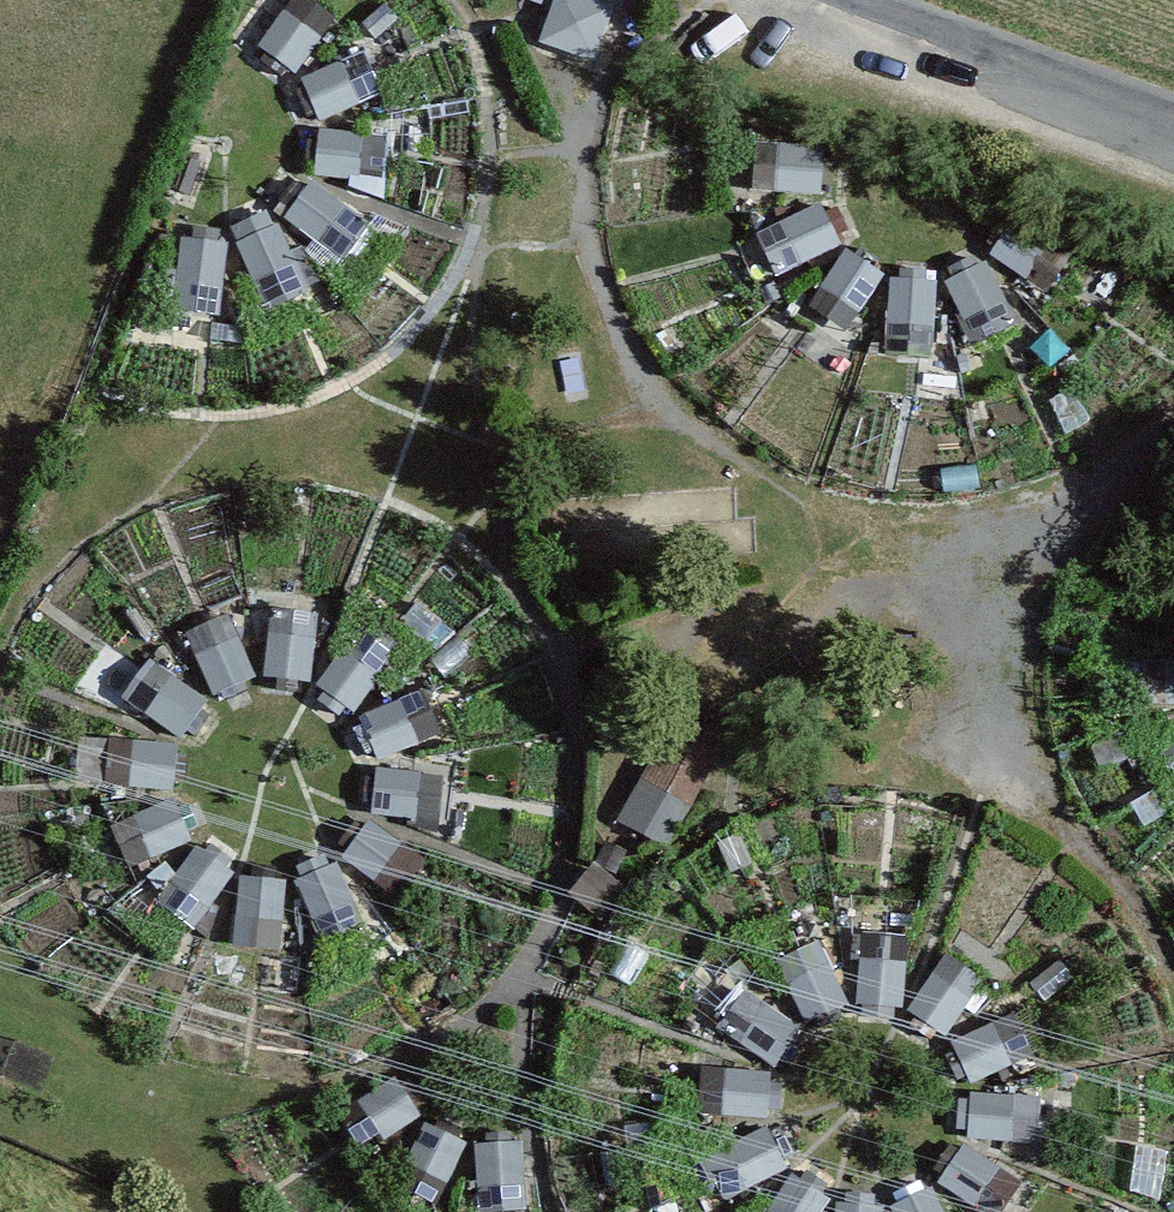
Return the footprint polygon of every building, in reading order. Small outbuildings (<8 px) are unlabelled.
[(307,0),(289,0),(263,35),(290,55),(322,11),(307,0)] [(586,0),(554,0),(543,32),(584,47),(599,4),(586,0)] [(367,82),(354,52),(302,73),(315,103),(367,82)] [(375,131),(319,124),(314,162),(371,169),(375,131)] [(813,147),(755,145),(753,181),(811,184),(813,147)] [(350,219),(306,183),(287,206),(331,242),(350,219)] [(830,239),(815,209),(763,235),(778,265),(830,239)] [(1064,253),(1012,220),(992,251),(1044,284),(1064,253)] [(272,223),(240,236),(263,287),(294,274),(272,223)] [(212,236),(178,234),(175,289),(208,291),(212,236)] [(870,270),(847,255),(815,303),(839,319),(870,270)] [(978,266),(948,282),(975,334),(1005,319),(978,266)] [(927,283),(898,280),(893,331),(921,334),(927,283)] [(304,613),(271,609),(266,666),(299,669),(304,613)] [(219,615),(190,627),(212,680),(241,668),(219,615)] [(377,661),(352,640),(321,678),(345,698),(377,661)] [(194,694),(144,661),(126,689),(175,722),(194,694)] [(1152,668),(1153,698),(1173,697),(1173,667),(1152,668)] [(429,728),(415,696),(361,719),(375,751),(429,728)] [(725,720),(688,699),(646,775),(682,796),(725,720)] [(162,774),(163,740),(105,738),(104,772),(162,774)] [(434,778),(377,774),(374,809),(431,813),(434,778)] [(174,833),(160,800),(111,821),(125,854),(174,833)] [(410,863),(362,829),(347,850),(394,884),(410,863)] [(211,866),(188,851),(159,895),(182,910),(211,866)] [(332,869),(297,883),(318,934),(353,919),(332,869)] [(272,883),(239,879),(234,933),(267,937),(272,883)] [(896,936),(865,933),(859,990),(890,993),(896,936)] [(836,993),(808,941),(778,956),(806,1009),(836,993)] [(972,975),(944,956),(912,1003),(940,1022),(972,975)] [(769,1048),(786,1019),(737,990),(720,1019),(769,1048)] [(1012,1051),(1001,1022),(955,1040),(966,1069),(1012,1051)] [(751,1106),(755,1070),(702,1065),(698,1101),(751,1106)] [(406,1114),(389,1088),(345,1115),(362,1142),(406,1114)] [(1026,1136),(1029,1101),(971,1095),(967,1130),(1026,1136)] [(768,1153),(755,1129),(709,1154),(721,1177),(768,1153)] [(455,1146),(424,1131),(398,1184),(428,1199),(455,1146)] [(511,1149),(478,1150),(480,1204),(513,1203),(511,1149)] [(1006,1182),(958,1151),(939,1180),(987,1211),(1006,1182)] [(786,1178),(763,1211),(803,1211),(814,1197),(786,1178)] [(919,1192),(895,1204),(899,1211),(928,1211),(919,1192)]
